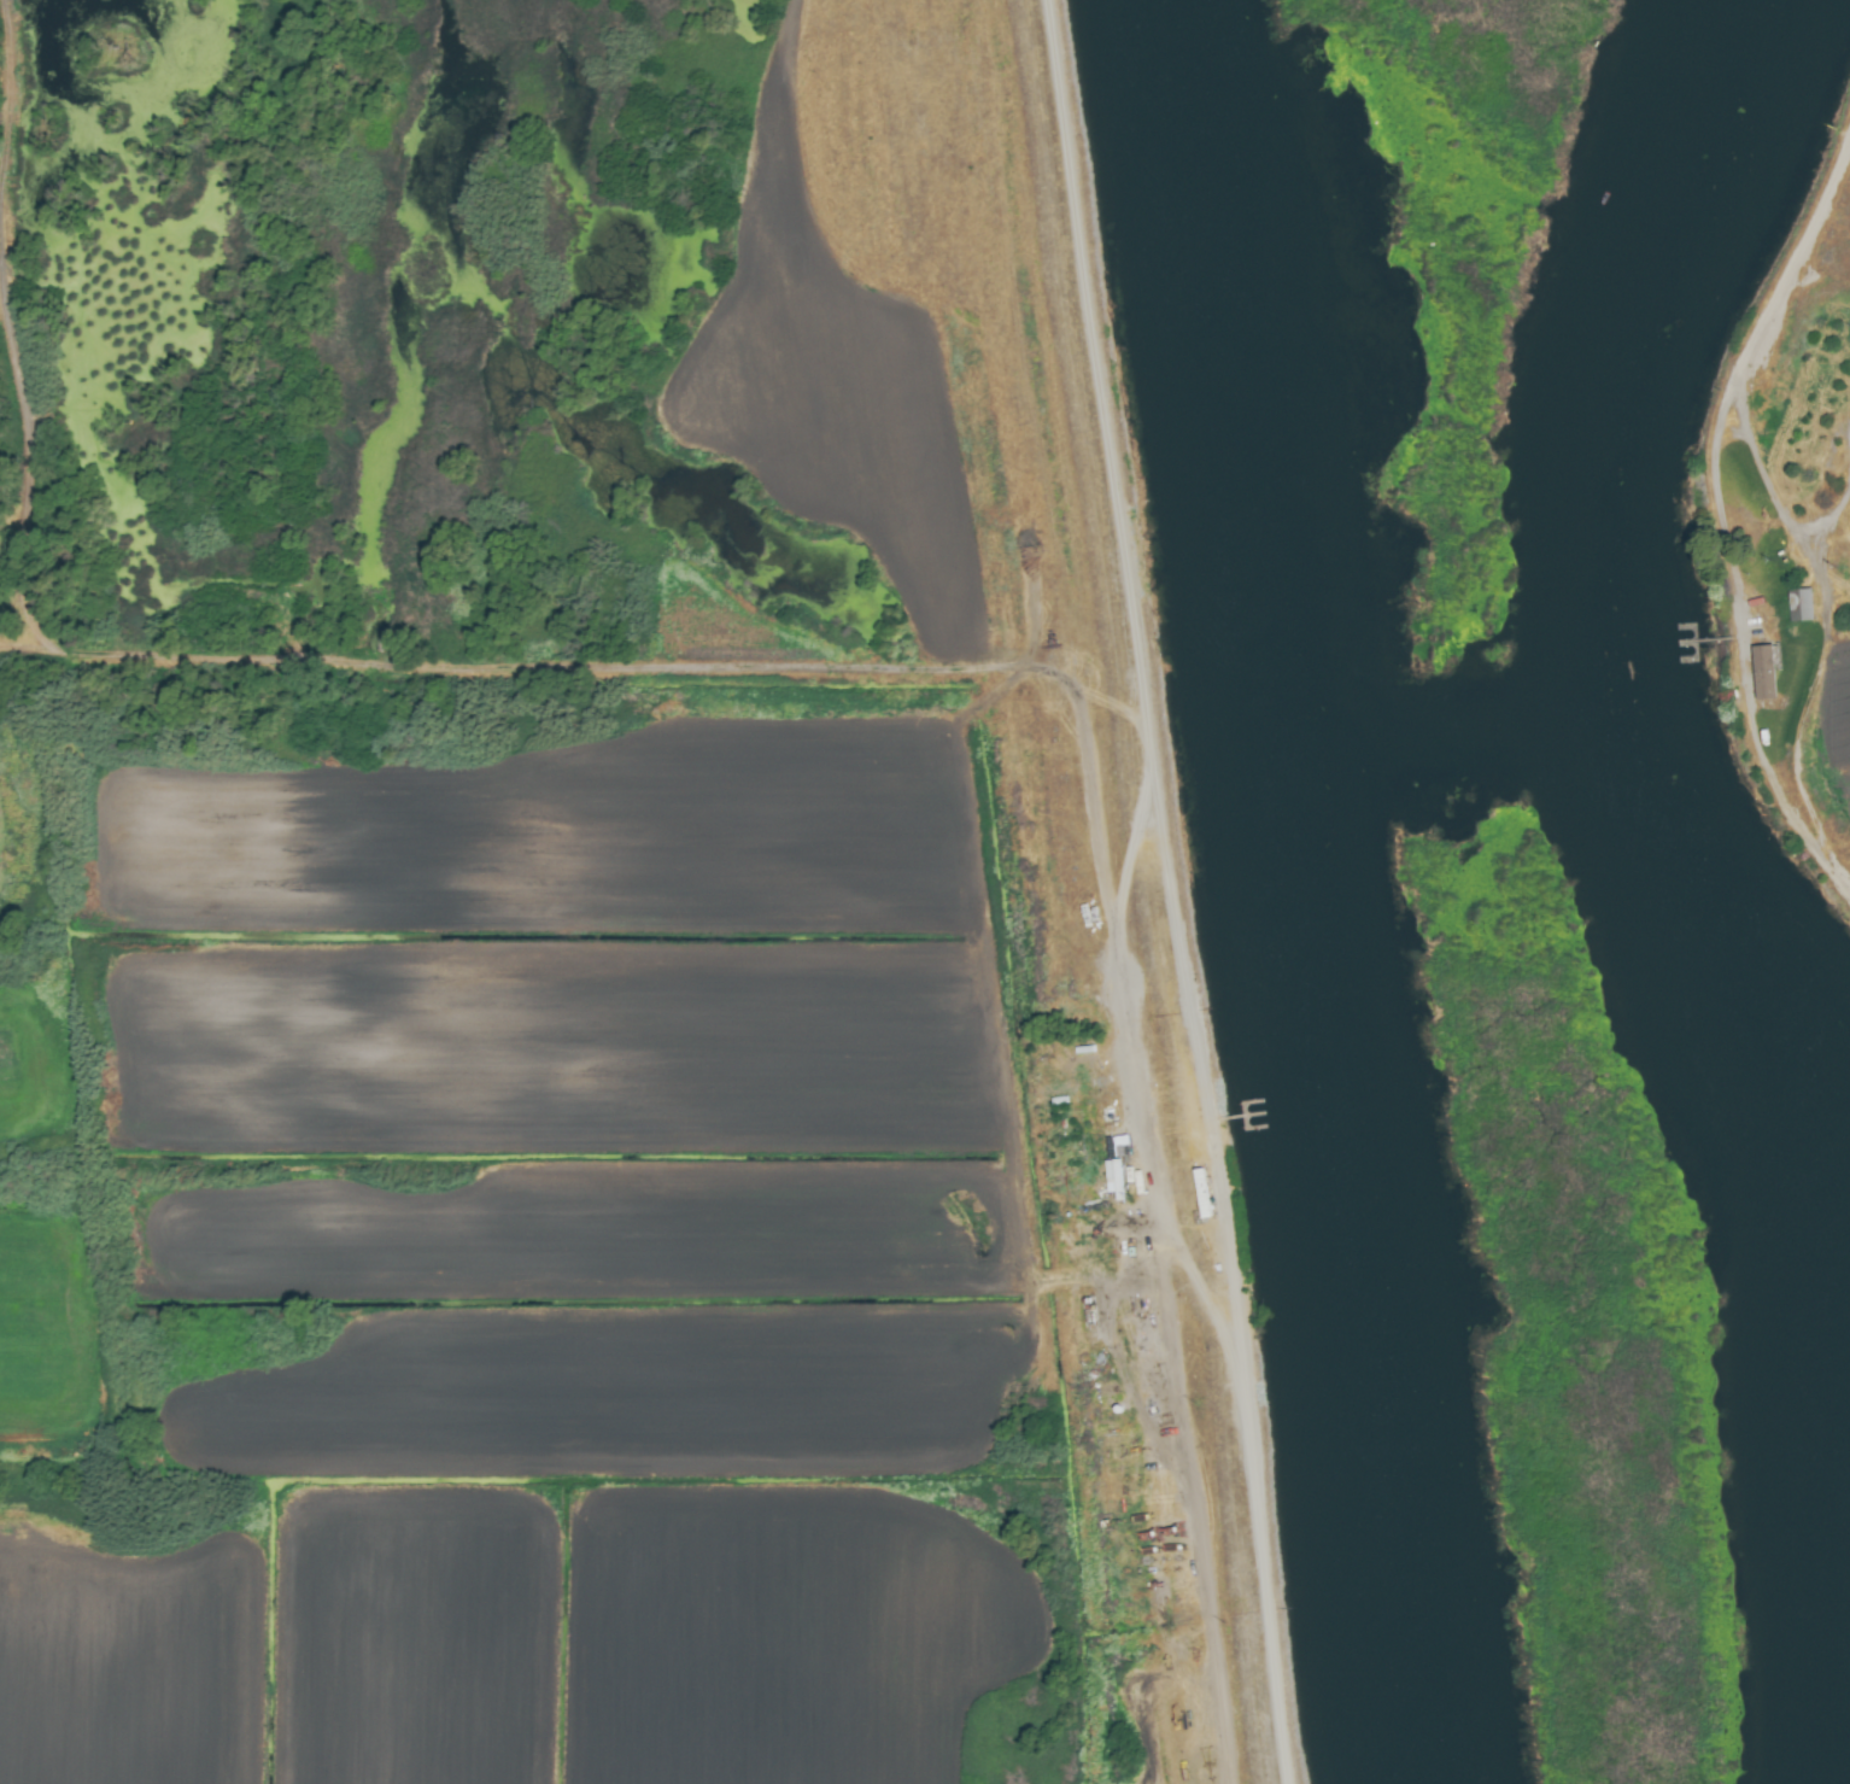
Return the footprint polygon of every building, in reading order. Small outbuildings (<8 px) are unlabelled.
[(1785,591),(1808,590),(1809,624),(1786,625),(1785,591)] [(1747,647),(1769,644),(1773,700),(1751,702),(1747,647)]
